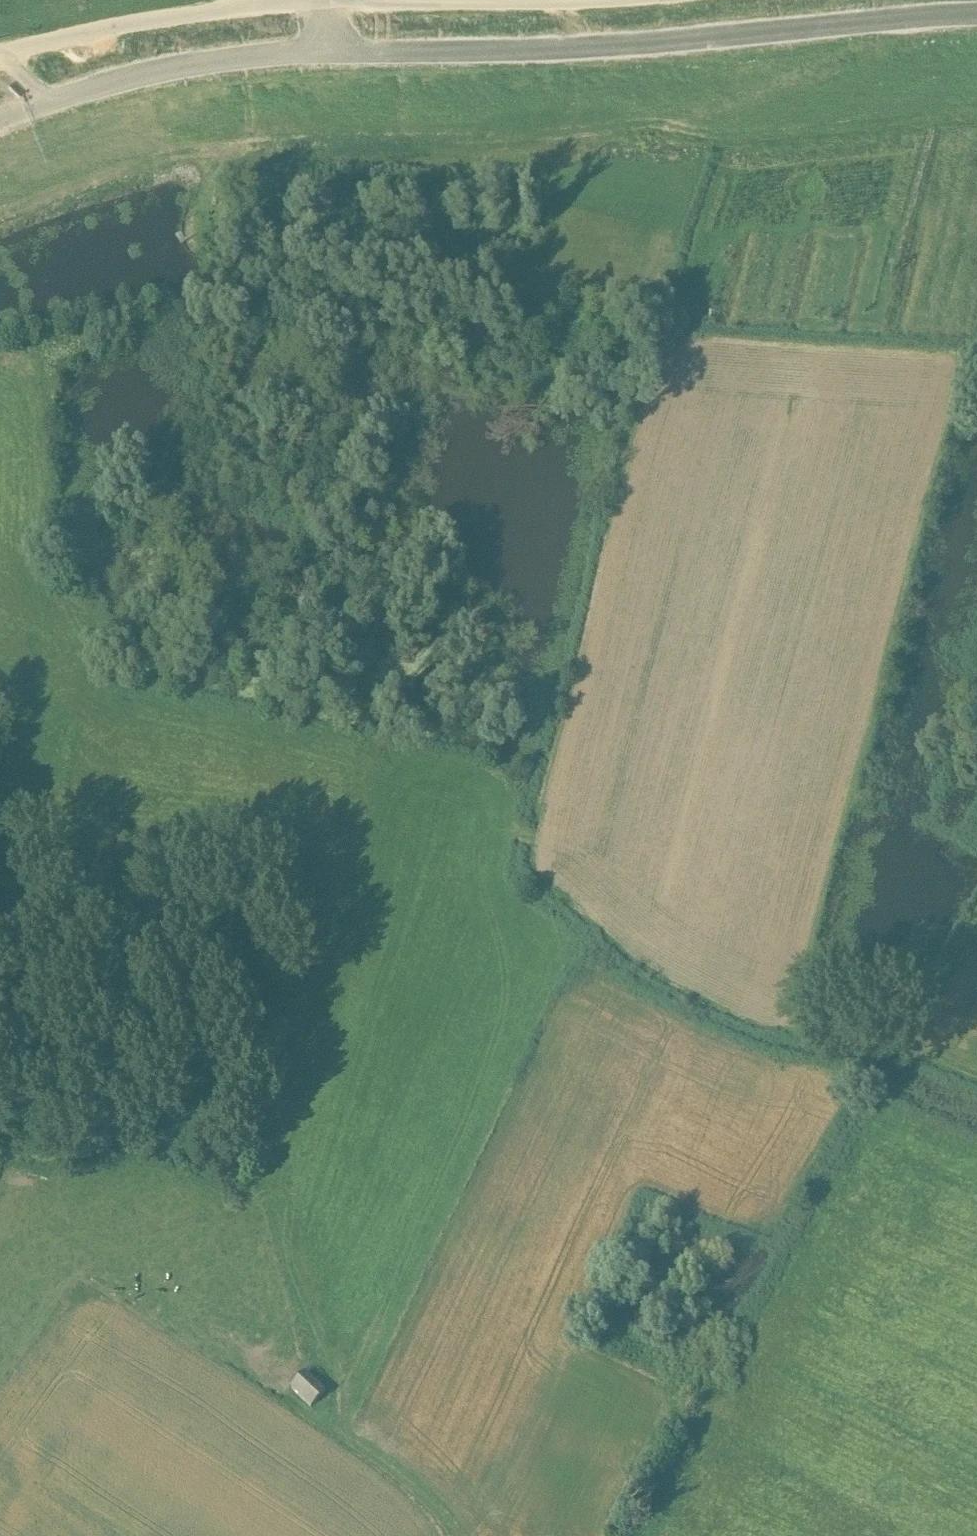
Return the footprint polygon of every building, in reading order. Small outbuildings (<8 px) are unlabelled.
[(328,1393),(306,1373),(290,1390),(311,1410),(328,1393)]
